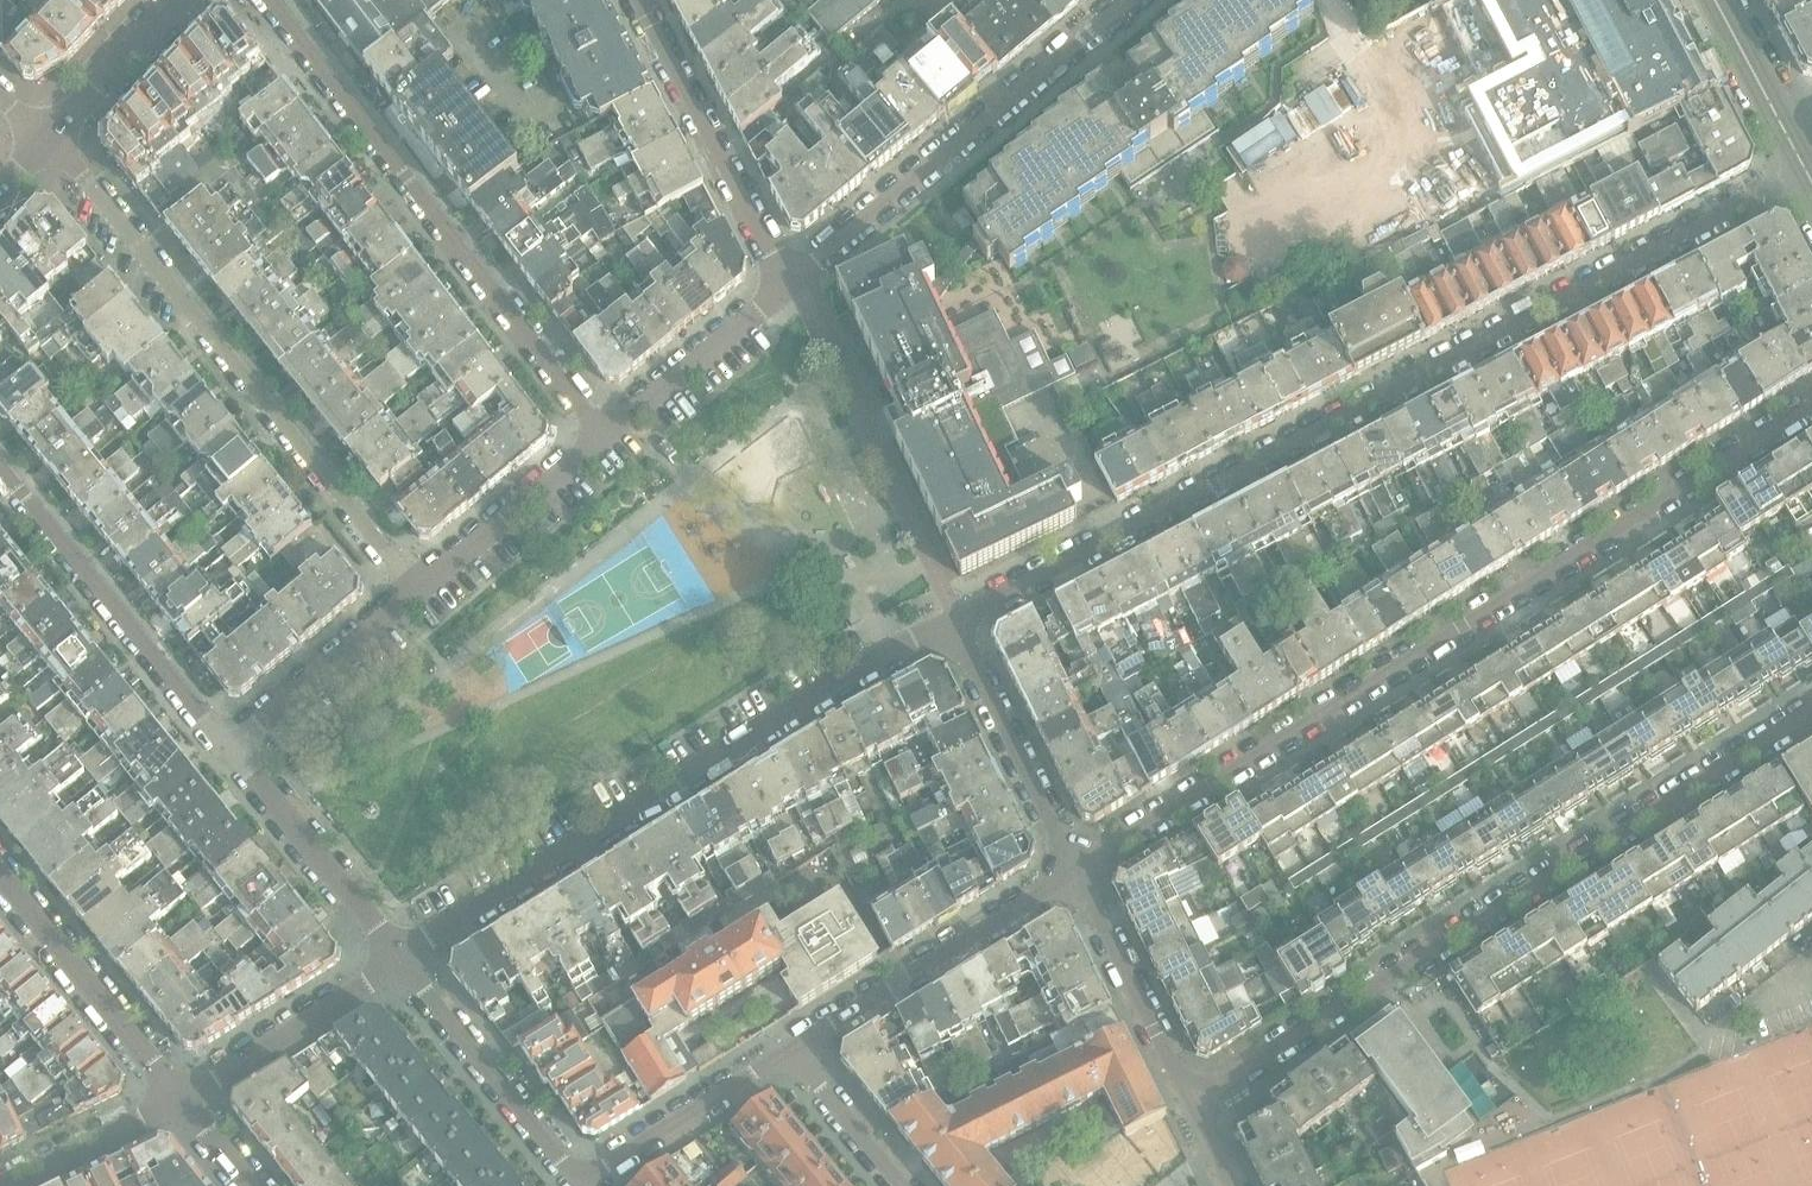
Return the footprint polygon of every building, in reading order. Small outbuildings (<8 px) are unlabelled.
[(94,33),(60,0),(54,0),(55,1),(3,57),(23,78),(37,81),(63,66),(94,33)] [(109,0),(60,0),(94,33),(118,8),(109,0)] [(118,8),(126,0),(109,0),(118,8)] [(451,0),(375,0),(370,3),(368,0),(313,0),(364,67),(365,68),(431,17),(430,16),(451,0)] [(499,0),(488,0),(486,1),(491,10),(492,10),(494,15),(504,10),(499,0)] [(526,5),(548,47),(611,13),(604,0),(536,0),(526,5)] [(689,39),(713,19),(727,8),(731,4),(727,0),(669,0),(689,39)] [(788,12),(783,7),(792,0),(753,0),(734,16),(727,8),(713,19),(689,39),(715,87),(753,56),(758,52),(750,43),(788,12)] [(846,0),(821,0),(806,13),(830,42),(860,17),(846,0)] [(1001,411),(1075,375),(1066,356),(1050,363),(1042,346),(1035,331),(1010,343),(995,312),(1022,299),(1009,272),(1028,259),(1024,254),(1039,244),(1055,235),(1051,229),(1064,220),(1066,219),(1079,210),(1082,209),(1078,204),(1092,195),(1109,184),(1106,180),(1117,172),(1120,178),(1129,191),(1176,160),(1219,132),(1203,108),(1219,98),(1215,93),(1224,87),(1229,84),(1245,73),(1242,68),(1252,61),(1256,59),(1271,48),(1272,48),(1269,44),(1282,35),(1299,24),(1296,19),(1310,10),(1303,0),(1198,0),(1194,2),(1198,7),(1180,19),(1167,27),(1171,32),(1153,43),(1140,52),(1144,57),(1131,66),(1127,61),(1126,62),(1131,69),(1132,71),(1112,84),(1108,87),(1101,77),(1084,89),(1087,94),(1074,103),(1057,114),(1060,118),(1047,127),(1030,138),(1033,143),(1020,152),(1003,163),(1006,168),(993,176),(976,188),(979,192),(965,202),(978,223),(984,231),(973,239),(944,277),(934,282),(923,259),(911,265),(904,250),(901,252),(901,254),(841,283),(840,281),(837,283),(851,313),(853,312),(856,318),(854,319),(877,366),(894,402),(898,401),(899,404),(885,411),(882,413),(895,440),(960,576),(1076,520),(1076,519),(1069,505),(1082,499),(1071,475),(1041,489),(1037,480),(1023,486),(1005,448),(1017,443),(1001,411)] [(860,17),(880,0),(846,0),(860,17)] [(1083,0),(979,0),(955,20),(952,16),(927,36),(935,46),(973,91),(1083,0)] [(1361,9),(1372,0),(1353,0),(1361,9)] [(1598,15),(1587,21),(1604,53),(1615,48),(1632,80),(1612,92),(1633,132),(1676,109),(1716,88),(1713,83),(1704,88),(1677,38),(1678,37),(1672,26),(1671,27),(1665,17),(1667,16),(1659,0),(1590,0),(1598,15)] [(1811,11),(1811,0),(1769,0),(1764,3),(1770,13),(1779,29),(1811,11)] [(1779,29),(1778,29),(1803,75),(1811,77),(1811,11),(1779,29)] [(633,54),(624,37),(621,39),(617,31),(620,29),(611,13),(548,47),(569,88),(633,54)] [(283,87),(229,16),(228,16),(216,16),(216,15),(202,30),(241,82),(259,105),(283,87)] [(453,58),(431,28),(436,24),(431,17),(365,68),(371,76),(372,76),(385,93),(385,94),(393,88),(398,95),(438,64),(441,67),(453,58)] [(241,82),(202,30),(181,52),(219,101),(232,92),(231,90),(241,82)] [(727,111),(810,41),(801,30),(760,64),(753,56),(715,87),(727,111)] [(782,101),(775,92),(821,54),(810,41),(727,111),(748,149),(777,125),(778,124),(769,112),(782,101)] [(946,112),(973,91),(935,46),(925,55),(920,49),(880,82),(886,88),(875,97),(911,141),(938,119),(938,120),(946,113),(946,112)] [(219,101),(181,52),(161,73),(199,122),(222,104),(219,101)] [(600,120),(653,92),(644,76),(642,78),(638,70),(640,68),(633,54),(569,88),(582,111),(592,105),(600,120)] [(871,70),(864,62),(854,70),(861,78),(871,70)] [(494,136),(441,67),(438,64),(398,95),(393,88),(385,94),(392,103),(392,102),(406,121),(417,135),(446,173),(494,136)] [(912,142),(911,141),(875,97),(849,65),(837,75),(868,113),(860,120),(891,158),(912,142)] [(199,122),(161,73),(139,97),(180,147),(192,137),(203,129),(198,123),(199,122)] [(255,142),(259,139),(299,107),(283,87),(259,105),(239,121),(254,140),(255,142)] [(1630,164),(1729,112),(1719,93),(1718,93),(1716,88),(1676,109),(1685,124),(1637,150),(1629,134),(1618,140),(1630,164)] [(891,158),(860,120),(852,111),(842,119),(819,91),(796,110),(827,147),(818,155),(849,193),(891,158)] [(618,142),(666,116),(653,92),(600,120),(607,117),(612,127),(605,133),(577,147),(584,160),(609,146),(607,141),(614,135),(618,142)] [(180,147),(139,97),(119,119),(172,184),(195,164),(180,147)] [(257,173),(315,128),(299,107),(259,139),(265,147),(248,161),(257,173)] [(1643,187),(1741,136),(1729,112),(1630,164),(1643,187)] [(632,163),(677,139),(666,116),(618,142),(622,150),(613,152),(609,146),(584,160),(590,171),(617,158),(628,155),(632,163)] [(190,203),(234,169),(241,164),(235,156),(224,164),(212,149),(195,164),(172,184),(119,119),(104,134),(105,134),(104,147),(105,149),(106,148),(114,159),(157,213),(165,223),(190,203)] [(849,193),(818,155),(809,163),(777,125),(748,149),(757,166),(765,160),(777,175),(766,183),(790,229),(803,232),(849,193)] [(294,179),(332,150),(315,128),(257,173),(267,185),(284,172),(291,181),(294,179)] [(503,178),(518,169),(494,136),(446,173),(456,187),(457,187),(471,205),(504,179),(503,178)] [(1748,169),(1752,156),(1741,136),(1643,187),(1658,217),(1748,169)] [(632,194),(690,163),(677,139),(632,163),(632,164),(620,170),(626,182),(612,190),(618,202),(632,194)] [(1658,217),(1643,187),(1630,164),(1618,140),(1595,152),(1603,167),(1636,228),(1658,217)] [(289,216),(348,171),(332,150),(294,179),(301,187),(279,204),(289,216)] [(528,196),(524,191),(530,187),(534,191),(557,172),(548,161),(512,189),(504,179),(471,205),(470,205),(487,227),(528,196)] [(534,210),(576,176),(570,162),(557,172),(534,191),(538,197),(532,202),(528,196),(487,227),(503,248),(537,222),(530,213),(534,210)] [(682,199),(703,187),(690,163),(632,194),(645,217),(657,211),(669,205),(682,199)] [(1636,228),(1603,167),(1591,173),(1599,189),(1588,194),(1613,240),(1636,228)] [(183,245),(251,191),(234,169),(190,203),(165,223),(183,245)] [(326,220),(364,192),(348,171),(289,216),(298,227),(319,211),(326,220)] [(1613,240),(1588,194),(1577,200),(1569,184),(1566,186),(1558,171),(1548,177),(1589,253),(1613,240)] [(1589,253),(1548,177),(1535,184),(1552,215),(1542,220),(1566,266),(1589,253)] [(520,271),(590,215),(600,207),(586,187),(574,196),(580,204),(573,210),(545,232),(537,222),(503,248),(520,271)] [(746,268),(723,225),(703,187),(682,199),(690,213),(697,209),(707,227),(695,235),(713,258),(735,287),(743,281),(744,281),(746,268)] [(199,265),(267,210),(251,191),(183,245),(199,265)] [(343,242),(380,213),(364,192),(326,220),(306,234),(314,244),(309,247),(302,239),(294,243),(297,247),(296,248),(300,252),(304,256),(312,267),(325,258),(324,256),(337,245),(330,237),(336,233),(342,241),(343,242)] [(1566,266),(1542,220),(1531,226),(1522,210),(1514,193),(1500,201),(1542,278),(1566,266)] [(1542,278),(1500,201),(1487,208),(1506,240),(1495,246),(1519,290),(1542,278)] [(111,277),(52,204),(39,204),(26,218),(75,278),(84,272),(88,277),(79,284),(88,295),(111,277)] [(735,287),(713,258),(695,235),(693,236),(680,218),(669,205),(657,211),(645,217),(651,226),(661,238),(670,231),(684,248),(690,250),(679,260),(713,305),(713,306),(735,287)] [(608,219),(602,210),(601,208),(590,215),(520,271),(537,292),(569,266),(570,265),(563,255),(592,232),(599,244),(616,234),(608,219)] [(277,225),(277,224),(267,210),(199,265),(215,286),(265,247),(273,241),(267,233),(271,230),(277,238),(283,233),(277,225)] [(975,225),(965,210),(953,218),(963,233),(975,225)] [(340,280),(398,236),(380,213),(343,242),(342,241),(337,245),(324,256),(325,258),(330,265),(318,274),(329,288),(340,280)] [(713,305),(679,260),(678,261),(679,262),(670,268),(648,240),(641,246),(636,238),(651,226),(645,217),(623,229),(637,249),(693,322),(713,305)] [(26,218),(0,246),(0,298),(18,319),(49,294),(65,314),(88,295),(79,284),(75,278),(26,218)] [(1756,259),(1795,239),(1787,224),(1775,220),(1733,242),(1742,258),(1753,252),(1756,259)] [(1519,290),(1495,246),(1484,252),(1467,221),(1455,227),(1495,303),(1519,290)] [(1443,238),(1441,234),(1440,232),(1436,226),(1426,230),(1430,239),(1433,244),(1443,238)] [(1495,303),(1455,227),(1441,234),(1443,238),(1458,266),(1448,272),(1471,316),(1495,303)] [(1438,277),(1421,244),(1430,239),(1426,230),(1401,243),(1406,252),(1408,251),(1448,327),(1471,316),(1448,272),(1438,277)] [(376,284),(413,256),(398,236),(340,280),(349,291),(369,277),(375,283),(376,284)] [(1762,285),(1807,261),(1795,239),(1756,259),(1750,262),(1762,285)] [(1745,291),(1735,272),(1747,266),(1742,258),(1733,242),(1697,261),(1717,298),(1721,304),(1745,291)] [(1448,327),(1408,251),(1406,252),(1401,243),(1393,246),(1380,253),(1385,264),(1394,260),(1411,291),(1402,296),(1425,340),(1448,327)] [(608,256),(599,244),(589,252),(598,264),(608,256)] [(232,307),(300,252),(296,248),(285,257),(280,250),(272,256),(265,247),(215,286),(232,307)] [(693,322),(637,249),(626,258),(648,286),(638,294),(673,338),(693,322)] [(286,297),(279,288),(298,273),(292,266),(304,256),(300,252),(232,307),(249,327),(286,297)] [(361,329),(429,277),(413,256),(376,284),(375,283),(371,287),(379,296),(351,317),(355,322),(361,329)] [(1366,299),(1367,314),(1333,332),(1333,334),(1331,335),(1354,377),(1389,359),(1425,340),(1402,296),(1395,282),(1381,289),(1366,261),(1356,266),(1362,278),(1354,287),(1366,299)] [(1705,304),(1717,298),(1697,261),(1673,273),(1711,344),(1732,330),(1733,329),(1728,319),(1717,325),(1705,304)] [(1811,288),(1811,271),(1807,261),(1762,285),(1775,309),(1811,288)] [(632,372),(598,326),(597,325),(573,295),(568,288),(573,284),(571,282),(577,277),(569,266),(537,292),(560,323),(561,322),(576,343),(605,382),(619,384),(632,372)] [(1711,344),(1673,273),(1651,285),(1673,326),(1684,320),(1694,338),(1682,345),(1688,357),(1699,351),(1711,344)] [(673,338),(638,294),(637,294),(638,296),(630,302),(609,276),(598,285),(653,356),(673,339),(673,338)] [(73,343),(128,298),(111,277),(88,295),(65,314),(34,339),(41,348),(40,348),(50,361),(73,343)] [(396,336),(445,298),(429,277),(361,329),(365,334),(371,340),(388,326),(396,336)] [(653,356),(598,285),(587,294),(607,319),(598,326),(632,372),(653,356)] [(1664,331),(1673,326),(1651,285),(1627,298),(1666,370),(1668,370),(1662,360),(1673,354),(1663,336),(1664,331)] [(1785,336),(1811,321),(1811,288),(1775,309),(1786,331),(1776,336),(1771,325),(1776,323),(1770,312),(1753,321),(1752,319),(1745,322),(1762,349),(1785,336)] [(265,347),(322,302),(313,291),(294,307),(286,297),(249,327),(265,347)] [(1772,311),(1766,297),(1746,307),(1752,319),(1753,321),(1770,312),(1772,311)] [(0,298),(0,333),(6,328),(29,357),(40,348),(41,348),(34,339),(18,319),(0,298)] [(164,342),(128,298),(73,343),(87,362),(93,365),(102,358),(108,365),(115,359),(126,373),(129,371),(164,342)] [(393,371),(461,319),(445,298),(396,336),(403,345),(384,360),(386,363),(393,371)] [(1666,370),(1627,298),(1606,309),(1627,350),(1636,346),(1641,348),(1655,376),(1666,370)] [(319,338),(312,329),(331,313),(322,302),(265,347),(281,368),(319,338)] [(1619,355),(1627,350),(1606,309),(1583,321),(1617,383),(1624,395),(1633,389),(1627,377),(1628,377),(1618,360),(1619,355)] [(1354,377),(1331,335),(1322,340),(1310,318),(1296,325),(1329,390),(1354,377)] [(432,376),(478,341),(461,319),(393,371),(397,375),(404,383),(425,366),(432,376)] [(1617,383),(1583,321),(1561,333),(1583,374),(1591,369),(1596,371),(1605,390),(1617,383)] [(1785,336),(1807,375),(1811,372),(1811,321),(1785,336)] [(298,388),(365,334),(361,329),(355,322),(327,345),(320,336),(319,338),(281,368),(298,388)] [(1786,388),(1762,349),(1745,322),(1733,329),(1732,330),(1744,348),(1733,355),(1763,403),(1786,388)] [(1329,390),(1296,325),(1281,334),(1292,354),(1284,359),(1307,402),(1329,390)] [(1574,378),(1583,374),(1561,333),(1538,345),(1571,407),(1583,400),(1573,383),(1574,378)] [(353,376),(347,369),(375,346),(371,340),(365,334),(298,388),(314,408),(353,376)] [(1307,402),(1284,359),(1274,364),(1259,336),(1246,343),(1251,350),(1283,415),(1307,402)] [(1807,375),(1785,336),(1762,349),(1786,388),(1807,375)] [(2,368),(13,358),(0,341),(0,366),(2,368)] [(428,413),(494,362),(478,341),(432,376),(438,385),(417,400),(420,404),(428,413)] [(124,409),(180,363),(164,342),(129,371),(137,381),(114,397),(115,398),(105,405),(109,411),(114,417),(115,417),(114,415),(123,407),(124,409)] [(1763,403),(1733,355),(1723,361),(1711,344),(1699,351),(1740,417),(1763,403)] [(1571,407),(1538,345),(1516,357),(1538,397),(1546,393),(1550,395),(1560,413),(1571,407)] [(1283,415),(1251,350),(1249,351),(1246,346),(1233,353),(1235,358),(1235,359),(1246,379),(1237,384),(1259,427),(1259,428),(1283,415)] [(1740,417),(1699,351),(1688,357),(1687,357),(1699,377),(1689,384),(1717,431),(1732,422),(1732,421),(1740,417)] [(1529,405),(1540,400),(1538,397),(1516,357),(1494,368),(1536,446),(1539,445),(1543,442),(1557,433),(1554,427),(1544,433),(1529,405)] [(1259,427),(1237,384),(1227,389),(1211,359),(1198,366),(1236,440),(1259,427)] [(496,395),(511,383),(494,362),(428,413),(430,416),(438,424),(465,403),(471,412),(479,408),(496,395)] [(162,412),(197,383),(180,363),(124,409),(115,417),(114,417),(117,420),(127,432),(137,423),(134,419),(154,402),(162,412)] [(397,375),(393,371),(386,363),(359,384),(353,376),(314,408),(330,428),(397,375)] [(1236,440),(1198,366),(1197,365),(1183,373),(1194,395),(1185,400),(1213,452),(1236,440)] [(56,384),(43,368),(40,370),(36,366),(26,374),(15,384),(0,396),(0,412),(7,421),(56,384)] [(15,384),(10,378),(2,368),(0,366),(0,396),(15,384)] [(21,368),(10,378),(15,384),(26,374),(21,368)] [(1536,446),(1494,368),(1472,380),(1495,423),(1506,417),(1520,446),(1510,451),(1511,452),(1514,459),(1516,458),(1536,446)] [(1717,431),(1689,384),(1680,390),(1668,370),(1666,370),(1655,376),(1654,376),(1697,444),(1705,439),(1717,431)] [(386,417),(379,409),(408,387),(404,383),(397,375),(330,428),(346,449),(386,417)] [(1697,444),(1654,376),(1639,385),(1653,405),(1644,411),(1674,459),(1687,450),(1697,444)] [(62,415),(55,406),(56,400),(58,401),(72,390),(63,379),(56,384),(7,421),(26,444),(62,415)] [(1486,428),(1495,423),(1472,380),(1450,391),(1492,471),(1502,466),(1514,459),(1511,452),(1501,457),(1486,428)] [(146,457),(213,403),(197,383),(162,412),(169,421),(148,438),(151,442),(141,450),(146,457)] [(548,431),(511,383),(496,395),(507,409),(499,415),(502,418),(532,456),(546,444),(546,445),(548,432),(548,431)] [(1213,452),(1185,400),(1175,405),(1169,393),(1166,395),(1160,385),(1150,390),(1188,465),(1213,452)] [(1188,465),(1150,390),(1135,398),(1152,430),(1143,434),(1165,477),(1165,478),(1188,465)] [(1492,471),(1450,391),(1427,403),(1450,446),(1460,441),(1477,474),(1467,479),(1470,484),(1483,477),(1492,471)] [(1638,401),(1632,391),(1625,396),(1631,406),(1638,401)] [(1674,459),(1644,411),(1634,417),(1621,397),(1611,402),(1609,403),(1652,472),(1674,459)] [(194,452),(229,424),(213,403),(146,457),(153,465),(162,457),(166,461),(187,443),(194,452)] [(1440,451),(1450,446),(1427,403),(1402,417),(1446,498),(1460,490),(1468,485),(1470,484),(1467,479),(1457,484),(1440,451)] [(1652,472),(1609,403),(1594,413),(1607,434),(1598,439),(1629,487),(1642,478),(1652,472)] [(430,416),(428,413),(420,404),(393,425),(386,417),(346,449),(363,469),(430,416)] [(532,456),(502,418),(492,426),(479,408),(471,412),(465,417),(511,474),(532,456)] [(42,464),(97,420),(88,410),(74,422),(72,427),(62,415),(26,444),(42,464)] [(90,448),(89,443),(91,443),(105,431),(104,430),(117,420),(114,417),(109,411),(97,421),(97,420),(42,464),(59,485),(96,456),(90,448)] [(423,455),(416,447),(439,427),(437,425),(438,424),(430,416),(363,469),(380,490),(389,482),(402,472),(414,462),(423,455)] [(511,474),(465,417),(453,426),(467,446),(459,452),(490,491),(511,474)] [(1446,498),(1402,417),(1380,428),(1402,470),(1413,465),(1430,499),(1420,504),(1422,509),(1423,511),(1425,510),(1438,503),(1446,498)] [(1165,477),(1143,434),(1133,439),(1122,419),(1108,426),(1139,491),(1165,477)] [(1629,487),(1598,439),(1589,445),(1575,423),(1561,431),(1605,501),(1614,496),(1629,487)] [(179,498),(245,444),(229,424),(194,452),(201,462),(181,479),(184,484),(175,491),(176,493),(179,498)] [(1139,491),(1108,426),(1094,433),(1105,454),(1096,459),(1106,477),(1115,500),(1117,502),(1139,491)] [(1413,515),(1392,475),(1402,470),(1380,428),(1356,441),(1399,524),(1403,522),(1423,511),(1422,509),(1413,515)] [(1605,501),(1561,431),(1557,433),(1543,442),(1546,447),(1550,444),(1562,462),(1553,468),(1583,516),(1597,507),(1597,506),(1605,501)] [(490,491),(459,452),(445,435),(432,445),(443,461),(434,468),(468,509),(490,491)] [(1803,445),(1811,459),(1811,439),(1803,445)] [(676,453),(666,441),(658,447),(668,460),(676,453)] [(1399,524),(1356,441),(1334,453),(1356,495),(1366,489),(1382,521),(1373,527),(1378,535),(1380,534),(1389,529),(1393,527),(1399,524)] [(195,518),(261,464),(245,444),(179,498),(191,514),(195,518)] [(1583,516),(1553,468),(1544,473),(1532,454),(1541,448),(1539,445),(1536,446),(1516,458),(1561,529),(1583,516)] [(1803,445),(1781,458),(1811,507),(1811,459),(1803,445)] [(76,506),(131,463),(138,457),(128,447),(123,452),(122,450),(107,462),(107,465),(104,466),(96,456),(59,485),(76,506)] [(1362,532),(1345,501),(1356,495),(1334,453),(1310,465),(1349,540),(1362,532)] [(1561,529),(1516,458),(1514,459),(1502,466),(1517,490),(1509,497),(1539,544),(1552,535),(1561,529)] [(1781,458),(1760,472),(1784,511),(1795,528),(1811,518),(1811,507),(1781,458)] [(468,509),(434,468),(425,475),(414,462),(402,472),(446,527),(468,509)] [(129,497),(123,489),(122,484),(125,484),(139,472),(138,471),(131,463),(76,506),(92,526),(129,497)] [(241,515),(278,484),(261,464),(195,518),(199,524),(208,535),(212,540),(228,527),(221,520),(212,527),(209,524),(233,504),(241,515)] [(1349,540),(1310,465),(1286,479),(1308,521),(1319,515),(1326,527),(1335,546),(1343,558),(1354,550),(1349,540)] [(446,527),(402,472),(389,482),(404,499),(394,507),(419,538),(432,540),(432,539),(446,527)] [(1784,511),(1760,472),(1758,473),(1751,478),(1750,478),(1738,486),(1762,524),(1784,511)] [(1539,544),(1509,497),(1502,488),(1493,493),(1483,477),(1470,484),(1468,485),(1470,488),(1515,558),(1524,553),(1539,544)] [(1297,527),(1308,521),(1286,479),(1263,491),(1303,568),(1315,561),(1297,527)] [(109,547),(176,493),(175,491),(168,484),(156,494),(154,493),(145,500),(137,506),(129,497),(92,526),(109,547)] [(228,559),(295,506),(278,484),(241,515),(251,527),(227,546),(222,542),(232,532),(228,527),(212,540),(218,547),(222,551),(221,551),(225,556),(228,559)] [(1762,524),(1738,486),(1736,487),(1729,492),(1714,501),(1720,510),(1741,538),(1762,524)] [(1515,558),(1470,488),(1458,495),(1473,519),(1464,524),(1494,572),(1516,558),(1515,558)] [(1303,568),(1263,491),(1241,502),(1262,545),(1272,539),(1290,574),(1280,579),(1284,589),(1290,586),(1308,577),(1303,568)] [(156,531),(161,524),(176,511),(184,521),(191,514),(179,498),(176,493),(109,547),(126,568),(163,538),(156,531)] [(1251,550),(1261,545),(1262,545),(1241,502),(1217,515),(1257,592),(1270,585),(1251,550)] [(1494,572),(1464,524),(1456,530),(1438,503),(1425,510),(1473,586),(1494,572)] [(290,545),(312,527),(302,515),(295,506),(228,559),(238,569),(261,550),(271,561),(280,554),(290,545)] [(1473,586),(1425,510),(1423,511),(1403,522),(1409,530),(1417,525),(1430,546),(1421,552),(1451,599),(1473,586)] [(1741,538),(1720,510),(1710,516),(1710,521),(1702,525),(1725,562),(1747,548),(1741,538)] [(1257,592),(1217,515),(1192,528),(1215,572),(1220,581),(1230,575),(1241,596),(1231,601),(1239,616),(1245,612),(1247,611),(1262,603),(1257,592)] [(143,589),(197,545),(208,535),(199,524),(174,545),(173,547),(169,546),(163,538),(126,568),(143,589)] [(1725,562),(1702,525),(1690,533),(1690,538),(1683,543),(1706,579),(1727,565),(1725,562)] [(352,575),(332,551),(312,527),(290,545),(343,611),(358,599),(359,599),(360,586),(351,576),(352,575)] [(1451,599),(1421,552),(1412,557),(1393,527),(1389,529),(1380,534),(1429,613),(1451,599)] [(1220,612),(1203,579),(1215,572),(1192,528),(1169,540),(1209,618),(1220,612)] [(1429,613),(1380,534),(1378,535),(1358,548),(1362,555),(1372,549),(1387,573),(1378,579),(1408,626),(1429,613)] [(18,555),(1,535),(0,536),(0,570),(18,555)] [(197,579),(190,571),(190,567),(192,567),(207,554),(208,555),(218,547),(212,540),(208,535),(197,545),(143,589),(159,609),(197,579)] [(1209,618),(1169,540),(1145,553),(1168,597),(1181,590),(1198,625),(1209,618)] [(1706,579),(1683,543),(1674,549),(1669,546),(1659,553),(1684,593),(1706,579)] [(343,611),(290,545),(280,554),(298,576),(287,586),(289,587),(322,629),(334,619),(334,620),(343,612),(342,612),(343,611)] [(1180,650),(1155,603),(1168,597),(1145,553),(1122,565),(1169,656),(1180,650)] [(1684,593),(1659,553),(1647,560),(1647,566),(1640,570),(1662,606),(1684,593)] [(35,576),(18,555),(0,570),(0,604),(35,576)] [(176,630),(244,576),(238,569),(228,559),(225,556),(216,563),(225,574),(214,583),(204,572),(197,579),(159,609),(176,630)] [(1811,576),(1811,559),(1791,572),(1794,577),(1799,584),(1811,576)] [(1408,626),(1378,579),(1370,585),(1354,560),(1342,568),(1387,640),(1408,626)] [(1169,656),(1122,565),(1099,577),(1130,636),(1142,630),(1152,651),(1150,653),(1157,665),(1170,658),(1169,656)] [(1794,577),(1791,572),(1788,567),(1778,573),(1784,583),(1794,577)] [(1387,640),(1342,568),(1329,576),(1344,601),(1336,607),(1340,614),(1366,653),(1387,640)] [(1662,606),(1640,570),(1630,576),(1626,574),(1616,580),(1641,620),(1662,606)] [(322,629),(289,587),(276,598),(255,573),(247,580),(258,595),(300,647),(321,630),(322,629)] [(1784,583),(1778,573),(1767,580),(1774,590),(1784,583)] [(51,597),(35,576),(0,604),(0,622),(3,620),(3,617),(8,618),(15,626),(51,597)] [(221,620),(233,611),(235,613),(258,595),(247,580),(244,576),(176,630),(189,646),(212,627),(221,620)] [(1130,636),(1099,577),(1075,590),(1123,684),(1136,676),(1147,670),(1130,636)] [(1366,653),(1340,614),(1330,621),(1307,585),(1311,582),(1308,577),(1290,586),(1342,668),(1366,653)] [(1641,620),(1616,580),(1603,588),(1604,593),(1596,598),(1619,634),(1641,620)] [(1774,590),(1767,580),(1756,587),(1762,597),(1774,590)] [(1342,668),(1290,586),(1284,589),(1265,600),(1273,612),(1286,604),(1306,636),(1296,642),(1320,682),(1342,668)] [(1762,597),(1756,587),(1745,594),(1751,604),(1762,597)] [(1123,684),(1075,590),(1055,601),(1068,628),(1072,636),(1079,650),(1092,674),(1097,684),(1103,695),(1123,684)] [(1751,604),(1745,594),(1735,600),(1740,611),(1751,604)] [(300,647),(258,595),(235,613),(240,619),(253,608),(262,618),(249,630),(279,665),(300,647)] [(68,617),(51,597),(15,626),(25,638),(20,638),(7,649),(10,653),(0,661),(0,665),(3,668),(68,617)] [(1619,634),(1596,598),(1587,603),(1583,601),(1572,608),(1597,647),(1619,634)] [(1740,611),(1735,600),(1724,607),(1730,617),(1740,611)] [(1003,661),(1068,628),(1055,601),(998,631),(994,643),(1003,661)] [(1730,617),(1724,607),(1713,614),(1719,624),(1730,617)] [(1597,647),(1572,608),(1560,615),(1560,620),(1553,625),(1575,661),(1597,647)] [(1299,695),(1269,648),(1258,656),(1243,632),(1254,626),(1245,612),(1239,616),(1223,626),(1276,709),(1299,695)] [(1719,624),(1713,614),(1702,621),(1708,631),(1719,624)] [(48,667),(85,638),(68,617),(3,668),(13,680),(24,670),(37,661),(37,659),(42,659),(48,667)] [(279,665),(249,630),(236,640),(221,620),(212,627),(257,683),(279,665)] [(1708,631),(1702,621),(1691,628),(1697,638),(1708,631)] [(1799,631),(1793,621),(1771,635),(1793,672),(1801,667),(1805,669),(1811,665),(1811,655),(1799,631)] [(1799,631),(1811,655),(1811,623),(1799,631)] [(1575,661),(1553,625),(1543,631),(1539,628),(1529,635),(1554,675),(1575,661)] [(1276,709),(1223,626),(1211,633),(1239,679),(1233,683),(1222,667),(1218,669),(1221,674),(1251,725),(1276,709)] [(257,683),(212,627),(189,646),(222,688),(228,695),(241,697),(257,683)] [(1055,660),(1049,648),(1072,636),(1068,628),(1003,661),(1012,681),(1055,660)] [(1697,638),(1691,628),(1680,635),(1686,645),(1697,638)] [(1793,672),(1771,635),(1769,632),(1747,646),(1769,682),(1778,677),(1782,679),(1793,672)] [(1320,682),(1296,642),(1291,635),(1281,642),(1280,641),(1269,648),(1299,695),(1320,682)] [(1554,675),(1529,635),(1517,643),(1517,647),(1509,652),(1532,689),(1554,675)] [(1686,645),(1680,635),(1669,642),(1675,652),(1686,645)] [(38,711),(65,689),(101,659),(85,638),(48,667),(57,678),(30,700),(38,711)] [(1675,652),(1669,642),(1658,649),(1664,658),(1675,652)] [(1769,682),(1747,646),(1725,659),(1750,699),(1761,692),(1761,687),(1769,682)] [(1664,658),(1658,649),(1647,656),(1653,665),(1664,658)] [(1025,707),(1092,674),(1079,650),(1067,657),(1073,668),(1063,674),(1055,660),(1012,681),(1025,707)] [(1532,689),(1509,652),(1500,658),(1496,656),(1485,662),(1510,702),(1532,689)] [(1653,665),(1647,656),(1636,662),(1642,672),(1653,665)] [(72,698),(46,719),(56,731),(119,680),(101,659),(65,689),(72,698)] [(1750,699),(1725,659),(1703,673),(1726,709),(1734,704),(1739,706),(1750,699)] [(1510,702),(1485,662),(1473,670),(1473,675),(1466,680),(1488,716),(1504,740),(1520,730),(1504,706),(1510,702)] [(1642,672),(1636,662),(1625,669),(1631,679),(1642,672)] [(969,720),(944,670),(931,666),(916,674),(945,732),(969,720)] [(1230,738),(1191,673),(1187,667),(1177,673),(1193,699),(1182,705),(1209,751),(1230,738)] [(1251,725),(1221,674),(1217,676),(1220,682),(1214,686),(1202,667),(1191,673),(1230,738),(1251,725)] [(1631,679),(1625,669),(1615,676),(1621,686),(1631,679)] [(1726,709),(1703,673),(1681,687),(1707,727),(1718,720),(1718,715),(1726,709)] [(956,754),(945,732),(916,674),(890,688),(914,733),(925,728),(933,743),(923,748),(925,753),(923,755),(929,768),(956,754)] [(1079,707),(1074,696),(1097,684),(1092,674),(1025,707),(1036,728),(1079,707)] [(1188,765),(1143,688),(1136,676),(1123,684),(1125,683),(1154,730),(1148,733),(1170,776),(1188,765)] [(1621,686),(1615,676),(1604,683),(1610,693),(1621,686)] [(98,731),(135,701),(119,680),(56,731),(65,743),(91,722),(98,731)] [(1488,716),(1466,680),(1456,685),(1452,683),(1442,690),(1467,730),(1488,716)] [(1209,751),(1182,705),(1171,712),(1152,683),(1143,688),(1188,765),(1209,751)] [(1610,693),(1604,683),(1593,689),(1599,699),(1610,693)] [(1170,776),(1148,733),(1123,684),(1103,695),(1110,709),(1115,721),(1120,731),(1125,742),(1133,758),(1139,769),(1150,788),(1170,776)] [(1707,727),(1681,687),(1660,701),(1683,737),(1691,732),(1695,734),(1707,727)] [(10,698),(2,688),(0,690),(0,706),(10,698)] [(890,688),(875,696),(866,700),(908,779),(921,772),(914,759),(923,755),(925,753),(923,748),(914,733),(890,688)] [(1599,699),(1593,689),(1582,697),(1588,706),(1599,699)] [(1467,730),(1442,690),(1430,697),(1430,702),(1422,707),(1445,743),(1467,730)] [(35,729),(46,720),(45,719),(38,711),(30,700),(27,697),(16,706),(7,713),(15,723),(0,736),(0,756),(35,729)] [(1588,706),(1582,697),(1571,704),(1577,713),(1588,706)] [(908,779),(866,700),(847,712),(870,756),(876,753),(892,786),(908,779)] [(89,774),(152,722),(135,701),(98,731),(106,741),(85,758),(78,763),(86,773),(88,772),(89,774)] [(1683,737),(1660,701),(1638,714),(1663,754),(1674,747),(1674,742),(1683,737)] [(1577,713),(1571,704),(1560,710),(1566,720),(1577,713)] [(1049,754),(1115,721),(1110,709),(1086,721),(1079,707),(1036,728),(1049,754)] [(1445,743),(1422,707),(1413,713),(1409,710),(1398,717),(1424,757),(1445,743)] [(1566,720),(1560,710),(1549,717),(1556,727),(1566,720)] [(870,756),(847,712),(819,730),(847,785),(877,769),(870,756)] [(1663,754),(1638,714),(1616,728),(1639,764),(1648,759),(1652,761),(1663,754)] [(1424,757),(1398,717),(1386,725),(1386,729),(1379,734),(1402,771),(1424,757)] [(1556,727),(1549,717),(1539,724),(1545,734),(1556,727)] [(980,742),(969,720),(945,732),(956,754),(980,742)] [(1060,777),(1116,749),(1115,747),(1125,742),(1120,731),(1115,721),(1049,754),(1060,777)] [(132,773),(169,743),(152,722),(89,774),(98,785),(125,763),(132,773)] [(1545,734),(1539,724),(1528,731),(1534,741),(1545,734)] [(1639,764),(1616,728),(1595,742),(1620,782),(1631,774),(1631,770),(1639,764)] [(17,760),(43,739),(35,729),(0,756),(0,791),(37,761),(36,759),(24,769),(17,760)] [(850,793),(847,785),(819,730),(795,744),(844,842),(863,831),(858,821),(863,818),(860,812),(851,816),(842,800),(845,799),(843,797),(850,793)] [(1534,741),(1528,731),(1517,737),(1523,747),(1534,741)] [(1402,771),(1379,734),(1370,740),(1366,737),(1355,744),(1380,784),(1402,771)] [(1523,747),(1517,737),(1507,744),(1513,754),(1523,747)] [(946,790),(992,767),(980,742),(956,754),(929,768),(921,772),(908,779),(892,786),(900,801),(941,779),(946,790)] [(1620,782),(1595,742),(1573,755),(1596,792),(1604,786),(1609,789),(1620,782)] [(122,815),(186,764),(169,743),(132,773),(140,783),(114,804),(122,815)] [(844,842),(795,744),(771,760),(793,802),(796,809),(798,814),(809,808),(825,839),(820,841),(819,838),(813,842),(815,844),(814,844),(815,846),(819,856),(820,856),(830,850),(844,842)] [(1380,784),(1355,744),(1343,752),(1343,756),(1335,761),(1358,798),(1380,784)] [(1513,754),(1507,744),(1496,751),(1502,761),(1513,754)] [(1780,765),(1811,816),(1811,745),(1780,765)] [(84,756),(77,748),(69,755),(66,751),(44,769),(37,761),(0,791),(0,821),(2,823),(84,756)] [(1072,802),(1139,769),(1133,758),(1123,763),(1116,749),(1060,777),(1072,802)] [(1502,761),(1496,751),(1485,758),(1490,768),(1502,761)] [(1596,792),(1573,755),(1551,769),(1576,809),(1588,802),(1588,797),(1596,792)] [(58,814),(49,803),(86,773),(78,763),(85,758),(84,756),(2,823),(19,844),(58,814)] [(1490,768),(1485,758),(1474,765),(1480,775),(1490,768)] [(805,852),(786,815),(796,809),(793,802),(771,760),(748,774),(748,775),(747,776),(797,870),(819,856),(815,846),(805,852)] [(1358,798),(1335,761),(1326,767),(1322,765),(1311,772),(1337,812),(1358,798)] [(166,815),(203,785),(186,764),(122,815),(132,827),(133,827),(141,837),(145,834),(137,824),(159,806),(166,815)] [(1480,775),(1474,765),(1463,772),(1469,781),(1480,775)] [(920,836),(1005,793),(992,767),(946,790),(934,796),(938,806),(926,812),(921,803),(906,810),(909,818),(918,834),(920,836)] [(1804,810),(1777,767),(1768,773),(1768,772),(1755,780),(1782,823),(1804,810)] [(1094,824),(1150,788),(1139,769),(1072,802),(1082,820),(1094,824)] [(1576,809),(1551,769),(1530,783),(1552,819),(1561,814),(1565,816),(1576,809)] [(1337,812),(1311,772),(1300,779),(1300,784),(1292,789),(1315,825),(1337,812)] [(1469,781),(1463,772),(1452,779),(1458,788),(1469,781)] [(797,870),(747,776),(723,790),(753,841),(758,838),(753,830),(757,827),(784,879),(797,870)] [(1458,788),(1452,779),(1441,785),(1447,795),(1458,788)] [(1782,823),(1755,780),(1740,790),(1734,794),(1761,837),(1782,823)] [(1552,819),(1530,783),(1508,796),(1533,836),(1544,829),(1544,824),(1552,819)] [(157,858),(220,807),(203,785),(166,815),(174,825),(147,847),(157,858)] [(1447,795),(1441,785),(1430,792),(1436,802),(1447,795)] [(1315,825),(1292,789),(1283,794),(1279,792),(1268,799),(1289,837),(1292,840),(1315,825)] [(763,875),(745,846),(753,841),(723,790),(703,803),(713,821),(758,896),(776,884),(769,872),(763,875)] [(35,865),(109,805),(99,792),(63,821),(58,814),(19,844),(35,865)] [(1436,802),(1430,792),(1420,799),(1426,809),(1436,802)] [(968,841),(1017,817),(1005,793),(920,836),(932,859),(941,855),(936,846),(939,844),(938,842),(962,830),(968,841)] [(1761,837),(1734,794),(1725,800),(1712,808),(1739,851),(1761,837)] [(1533,836),(1508,796),(1486,810),(1509,846),(1518,841),(1522,843),(1533,836)] [(1289,837),(1268,799),(1259,804),(1255,802),(1244,809),(1261,840),(1268,851),(1289,837)] [(1426,809),(1420,799),(1409,806),(1414,816),(1426,809)] [(1261,840),(1244,809),(1239,800),(1225,809),(1217,814),(1241,853),(1261,840)] [(758,896),(713,821),(703,803),(677,818),(704,860),(713,855),(736,892),(732,894),(740,907),(758,896)] [(118,815),(109,805),(35,865),(52,885),(90,853),(89,853),(105,840),(98,831),(118,815)] [(1414,816),(1409,806),(1398,813),(1403,823),(1414,816)] [(201,858),(237,828),(220,807),(157,858),(166,870),(193,848),(201,858)] [(1739,851),(1712,808),(1696,817),(1697,818),(1691,822),(1717,864),(1739,851)] [(1509,846),(1486,810),(1464,824),(1489,864),(1501,856),(1501,852),(1509,846)] [(1241,853),(1217,814),(1217,813),(1203,822),(1203,823),(1195,827),(1194,828),(1218,868),(1241,853)] [(1403,823),(1398,813),(1387,820),(1393,830),(1403,823)] [(966,868),(1027,838),(1017,817),(968,841),(972,849),(948,861),(954,874),(966,868)] [(701,882),(692,867),(704,860),(677,818),(653,834),(710,925),(720,918),(718,915),(713,917),(708,910),(720,903),(708,884),(697,891),(695,887),(701,882)] [(918,834),(909,818),(898,824),(905,840),(918,834)] [(1393,830),(1387,820),(1376,826),(1382,836),(1393,830)] [(1717,864),(1691,822),(1682,827),(1681,827),(1669,835),(1696,878),(1717,864)] [(1489,864),(1464,824),(1443,837),(1466,874),(1474,868),(1478,871),(1489,864)] [(1811,836),(1811,824),(1800,833),(1805,841),(1811,836)] [(1382,836),(1376,826),(1365,833),(1371,843),(1382,836)] [(191,900),(254,849),(237,828),(201,858),(209,868),(186,886),(182,889),(188,897),(191,900)] [(1218,868),(1194,828),(1119,875),(1115,889),(1122,902),(1168,880),(1191,869),(1196,879),(1218,868)] [(1371,843),(1365,833),(1354,840),(1360,850),(1371,843)] [(68,906),(142,846),(133,834),(97,862),(90,853),(52,885),(68,906)] [(710,925),(653,834),(630,848),(656,890),(667,883),(676,898),(683,893),(686,898),(678,903),(690,921),(680,927),(687,938),(710,925)] [(1696,878),(1669,835),(1653,845),(1647,849),(1674,892),(1696,878)] [(1466,874),(1443,837),(1421,851),(1446,891),(1458,884),(1457,879),(1466,874)] [(979,897),(1030,865),(1034,851),(1027,838),(966,868),(979,897)] [(1360,850),(1354,840),(1343,847),(1349,857),(1360,850)] [(1787,853),(1781,842),(1770,851),(1776,862),(1787,853)] [(942,880),(934,864),(924,869),(912,844),(899,852),(934,925),(957,911),(942,880)] [(123,894),(116,885),(151,857),(142,846),(68,906),(84,925),(123,894)] [(1349,857),(1343,847),(1332,854),(1338,864),(1349,857)] [(664,901),(656,890),(630,848),(605,863),(655,942),(658,940),(666,952),(687,938),(680,927),(669,934),(658,915),(648,922),(645,918),(652,913),(650,910),(664,901)] [(934,925),(899,852),(896,854),(893,848),(876,858),(896,893),(892,895),(913,938),(934,925)] [(235,900),(271,870),(254,849),(191,900),(200,912),(227,890),(235,900)] [(1674,892),(1647,849),(1638,855),(1638,854),(1625,862),(1652,905),(1674,892)] [(1446,891),(1421,851),(1399,865),(1422,901),(1431,896),(1435,898),(1446,891)] [(1811,920),(1811,851),(1801,860),(1798,858),(1776,875),(1786,888),(1759,909),(1749,897),(1710,927),(1720,940),(1690,963),(1678,947),(1657,964),(1696,1013),(1740,979),(1739,977),(1786,940),(1784,939),(1788,936),(1789,937),(1811,920)] [(1775,865),(1768,853),(1759,860),(1766,872),(1775,865)] [(1338,864),(1332,854),(1321,861),(1327,871),(1338,864)] [(1327,871),(1321,861),(1310,868),(1316,878),(1327,871)] [(1652,905),(1625,862),(1610,872),(1610,873),(1604,877),(1630,919),(1652,905)] [(655,942),(605,863),(581,878),(608,920),(621,912),(630,927),(636,923),(638,927),(631,932),(642,950),(655,942)] [(1422,901),(1399,865),(1378,879),(1403,918),(1414,911),(1414,906),(1422,901)] [(979,897),(966,868),(954,874),(942,880),(957,911),(979,897)] [(1316,878),(1310,868),(1299,875),(1305,885),(1316,878)] [(224,943),(228,940),(288,891),(271,870),(235,900),(243,910),(215,932),(212,929),(204,935),(212,944),(215,942),(218,947),(224,942),(224,943)] [(101,946),(182,881),(178,875),(171,881),(166,875),(131,904),(123,894),(84,925),(101,946)] [(1305,885),(1299,875),(1288,882),(1292,887),(1295,891),(1305,885)] [(1630,919),(1604,877),(1595,882),(1582,890),(1609,933),(1630,919)] [(631,957),(608,920),(581,878),(558,893),(585,935),(590,943),(597,938),(624,979),(641,968),(633,956),(631,957)] [(1744,889),(1736,878),(1728,884),(1736,895),(1744,889)] [(1403,918),(1378,879),(1356,892),(1379,929),(1387,923),(1391,925),(1403,918)] [(1133,925),(1179,903),(1168,880),(1122,902),(1126,910),(1133,925)] [(158,936),(150,927),(188,897),(182,889),(186,886),(182,881),(101,946),(118,968),(158,936)] [(913,938),(892,895),(879,903),(867,884),(855,891),(877,928),(879,930),(881,930),(892,951),(913,938)] [(1609,933),(1582,890),(1566,900),(1567,900),(1560,904),(1587,946),(1609,933)] [(264,946),(305,912),(288,891),(228,940),(237,952),(256,936),(264,946)] [(1379,929),(1356,892),(1333,906),(1335,910),(1359,946),(1371,939),(1370,934),(1379,929)] [(576,941),(585,935),(558,893),(512,922),(539,963),(548,958),(555,969),(564,969),(563,976),(573,991),(570,994),(578,1007),(592,998),(584,985),(594,979),(583,960),(578,958),(581,949),(576,941)] [(1287,908),(1279,895),(1271,900),(1280,913),(1287,908)] [(722,1057),(699,1020),(713,1011),(787,963),(796,978),(788,983),(803,1007),(880,959),(843,898),(786,934),(776,916),(728,947),(725,942),(692,962),(693,964),(600,1022),(603,1027),(605,1031),(622,1057),(629,1068),(637,1082),(645,1094),(651,1102),(722,1057)] [(1715,912),(1707,901),(1698,907),(1706,919),(1715,912)] [(1190,926),(1179,903),(1133,925),(1140,940),(1141,939),(1145,948),(1190,926)] [(1587,946),(1560,904),(1551,910),(1551,909),(1538,917),(1565,960),(1587,946)] [(1359,946),(1335,910),(1314,924),(1320,934),(1341,962),(1352,955),(1352,951),(1359,946)] [(1672,921),(1665,910),(1657,914),(1664,925),(1672,921)] [(264,982),(323,934),(305,912),(264,946),(247,961),(264,982)] [(1252,922),(1247,915),(1246,912),(1231,919),(1237,930),(1252,922)] [(1013,969),(1076,937),(1068,919),(1055,916),(1003,948),(1013,969)] [(1565,960),(1538,917),(1523,927),(1517,931),(1543,974),(1565,960)] [(135,988),(203,934),(194,922),(165,945),(158,936),(118,968),(135,988)] [(529,969),(539,963),(512,922),(490,936),(520,985),(533,1005),(539,1014),(543,1011),(546,1016),(547,1014),(551,1011),(536,987),(532,986),(534,978),(529,969)] [(1202,949),(1190,926),(1145,948),(1149,956),(1148,956),(1156,971),(1202,949)] [(1543,974),(1517,931),(1508,937),(1508,936),(1495,945),(1522,987),(1543,974)] [(23,955),(5,934),(0,939),(0,974),(23,955)] [(196,975),(188,965),(203,952),(212,944),(204,935),(203,934),(135,988),(152,1010),(196,975)] [(279,1000),(335,965),(338,952),(337,952),(323,934),(264,982),(279,1000)] [(1341,962),(1320,934),(1299,947),(1323,985),(1324,985),(1324,984),(1332,979),(1332,980),(1346,971),(1341,962)] [(520,985),(490,936),(469,949),(492,985),(494,984),(496,983),(502,979),(509,991),(520,985)] [(1088,961),(1076,937),(1013,969),(1018,981),(1036,972),(1041,983),(1088,961)] [(264,982),(247,961),(245,962),(242,958),(233,965),(218,947),(215,942),(212,944),(203,952),(219,972),(230,985),(240,997),(256,1015),(279,1000),(264,982)] [(1651,958),(1642,944),(1630,951),(1640,966),(1651,958)] [(1274,958),(1267,945),(1255,952),(1262,965),(1274,958)] [(1522,987),(1495,945),(1479,954),(1480,955),(1473,959),(1500,1001),(1522,987)] [(1323,985),(1299,947),(1277,961),(1282,969),(1266,977),(1277,998),(1279,997),(1286,1008),(1303,998),(1302,998),(1310,993),(1323,985)] [(1018,981),(1013,969),(1003,948),(983,960),(999,991),(1018,981)] [(508,1004),(496,983),(494,984),(492,985),(469,949),(453,959),(451,972),(503,1036),(522,1024),(516,1016),(513,1013),(514,1012),(508,1004)] [(1213,972),(1202,949),(1156,971),(1163,986),(1164,985),(1168,994),(1213,972)] [(40,977),(23,955),(0,974),(0,1009),(40,977)] [(1500,1001),(1473,959),(1458,968),(1449,973),(1476,1016),(1500,1001)] [(1011,1014),(1004,1001),(999,991),(983,960),(962,974),(984,1016),(993,1011),(1011,1045),(1023,1039),(1016,1026),(1011,1014)] [(1016,1026),(1100,986),(1088,961),(1041,983),(1048,996),(1011,1014),(1016,1026)] [(1619,980),(1611,968),(1603,973),(1610,985),(1619,980)] [(170,1031),(230,985),(219,972),(203,984),(196,975),(152,1010),(170,1031)] [(1224,995),(1213,972),(1168,994),(1175,1009),(1179,1017),(1224,995)] [(975,1025),(984,1021),(986,1020),(984,1016),(962,974),(941,987),(984,1072),(1005,1062),(999,1051),(990,1056),(975,1025)] [(1588,999),(1610,986),(1603,976),(1582,989),(1588,999)] [(14,1015),(21,1024),(55,996),(40,977),(0,1009),(0,1026),(14,1015)] [(230,985),(170,1031),(184,1049),(197,1052),(238,1026),(225,1010),(240,997),(230,985)] [(1049,1041),(1112,1010),(1100,986),(1016,1026),(1023,1039),(1044,1029),(1049,1041)] [(984,1072),(941,987),(919,1001),(942,1045),(950,1040),(967,1072),(979,1066),(983,1073),(984,1072)] [(570,994),(563,999),(571,1011),(578,1007),(570,994)] [(1236,1018),(1224,995),(1179,1017),(1186,1032),(1187,1031),(1190,1039),(1190,1040),(1236,1018)] [(73,1017),(55,996),(21,1024),(0,1041),(0,1058),(1,1059),(30,1036),(38,1045),(73,1017)] [(256,1015),(240,997),(225,1010),(238,1026),(256,1015)] [(1576,1007),(1570,999),(1561,1004),(1567,1013),(1576,1007)] [(942,1045),(919,1001),(898,1014),(910,1037),(923,1063),(932,1080),(945,1074),(934,1053),(943,1049),(942,1045)] [(533,1005),(516,1016),(522,1024),(528,1020),(539,1014),(533,1005)] [(1209,1057),(1261,1025),(1253,1009),(1236,1018),(1190,1040),(1197,1053),(1209,1057)] [(1102,1095),(1104,1094),(1125,1137),(1165,1117),(1112,1010),(1049,1041),(1048,1042),(1051,1049),(1028,1060),(1033,1070),(1020,1076),(1022,1080),(1012,1085),(1011,1081),(995,1088),(997,1092),(987,1097),(986,1093),(971,1101),(973,1104),(952,1115),(947,1115),(943,1114),(939,1108),(992,1082),(987,1073),(953,1090),(890,1121),(944,1185),(1008,1185),(983,1155),(1102,1095)] [(360,1065),(402,1032),(395,1024),(391,1026),(381,1013),(370,1011),(309,1049),(325,1069),(334,1062),(331,1058),(340,1051),(342,1052),(348,1058),(355,1059),(360,1065)] [(552,1026),(546,1016),(543,1011),(539,1014),(528,1020),(522,1024),(503,1036),(513,1049),(514,1048),(519,1045),(519,1046),(552,1026)] [(1465,1114),(1440,1081),(1389,1011),(1352,1039),(1356,1046),(1412,1121),(1395,1135),(1396,1136),(1416,1172),(1446,1155),(1443,1150),(1467,1132),(1458,1120),(1465,1114)] [(891,1049),(899,1044),(910,1037),(898,1014),(843,1048),(842,1061),(857,1080),(897,1059),(891,1049)] [(8,1104),(90,1039),(73,1017),(38,1045),(22,1059),(29,1068),(2,1090),(5,1098),(8,1104)] [(1541,1030),(1532,1017),(1519,1025),(1528,1038),(1541,1030)] [(598,1069),(582,1044),(574,1031),(568,1035),(560,1021),(552,1026),(519,1046),(544,1085),(548,1083),(556,1096),(558,1095),(598,1069)] [(383,1094),(421,1063),(405,1043),(409,1041),(402,1032),(360,1065),(383,1094)] [(911,1071),(923,1063),(910,1037),(899,1044),(905,1054),(897,1059),(857,1080),(873,1100),(914,1078),(911,1071)] [(30,1105),(64,1078),(72,1087),(106,1058),(90,1039),(8,1104),(17,1121),(34,1112),(30,1105)] [(1494,1045),(1485,1050),(1491,1059),(1500,1053),(1494,1045)] [(1325,1118),(1373,1082),(1348,1050),(1341,1054),(1338,1048),(1276,1094),(1280,1099),(1255,1117),(1257,1122),(1264,1119),(1276,1142),(1297,1131),(1301,1136),(1310,1129),(1315,1136),(1330,1125),(1325,1118)] [(27,1140),(120,1094),(124,1081),(106,1058),(72,1087),(64,1093),(71,1100),(66,1104),(63,1106),(59,1097),(58,1096),(34,1112),(17,1121),(27,1140)] [(253,1135),(285,1109),(308,1090),(300,1080),(302,1073),(292,1060),(233,1097),(231,1108),(253,1135)] [(427,1149),(465,1118),(454,1104),(457,1101),(450,1092),(445,1096),(438,1088),(444,1084),(436,1075),(433,1077),(421,1063),(383,1094),(427,1149)] [(639,1110),(627,1090),(626,1089),(630,1087),(637,1082),(629,1068),(622,1073),(622,1074),(612,1081),(614,1083),(609,1086),(598,1069),(558,1095),(583,1135),(595,1138),(639,1110)] [(890,1121),(953,1090),(945,1074),(932,1080),(923,1085),(918,1076),(914,1078),(873,1100),(890,1121)] [(807,1138),(783,1109),(770,1094),(748,1112),(746,1109),(740,1114),(734,1119),(735,1122),(732,1125),(782,1185),(808,1185),(831,1168),(807,1138)] [(8,1104),(5,1098),(0,1101),(0,1145),(3,1151),(27,1140),(17,1121),(8,1104)] [(271,1158),(308,1127),(301,1119),(296,1123),(285,1109),(253,1135),(271,1158)] [(1393,1131),(1383,1117),(1375,1123),(1386,1137),(1393,1131)] [(394,1118),(381,1128),(388,1137),(400,1127),(401,1126),(394,1118)] [(450,1177),(492,1144),(485,1135),(482,1138),(465,1118),(427,1149),(450,1177)] [(1300,1152),(1294,1140),(1301,1136),(1297,1131),(1276,1142),(1264,1119),(1257,1122),(1242,1130),(1246,1138),(1240,1140),(1257,1174),(1300,1152)] [(1386,1137),(1375,1123),(1365,1130),(1375,1144),(1386,1137)] [(289,1179),(320,1153),(311,1142),(316,1138),(308,1127),(271,1158),(289,1179)] [(400,1127),(388,1137),(394,1144),(406,1134),(400,1127)] [(137,1180),(184,1156),(172,1141),(159,1138),(108,1163),(116,1179),(133,1171),(137,1180)] [(1353,1153),(1348,1143),(1332,1151),(1337,1161),(1353,1153)] [(502,1164),(496,1155),(499,1153),(492,1144),(450,1177),(457,1185),(500,1185),(513,1176),(502,1164)] [(1397,1157),(1393,1147),(1378,1155),(1382,1164),(1397,1157)] [(1300,1152),(1257,1174),(1263,1185),(1317,1185),(1300,1152)] [(342,1170),(335,1161),(330,1165),(320,1153),(289,1179),(294,1185),(323,1185),(342,1170)] [(202,1178),(184,1156),(137,1180),(125,1185),(187,1185),(202,1178)] [(1402,1167),(1397,1157),(1382,1164),(1387,1174),(1402,1167)] [(665,1161),(643,1179),(641,1176),(635,1180),(629,1185),(630,1185),(685,1185),(665,1161)] [(734,1162),(722,1172),(734,1185),(737,1185),(747,1178),(734,1162)] [(116,1179),(108,1163),(85,1174),(91,1185),(119,1185),(116,1179)] [(831,1168),(808,1185),(846,1185),(831,1168)] [(344,1183),(349,1179),(342,1170),(323,1185),(347,1185),(344,1183)] [(722,1172),(710,1182),(714,1185),(734,1185),(722,1172)] [(85,1174),(62,1185),(91,1185),(85,1174)] [(513,1176),(500,1185),(520,1185),(513,1176)]
